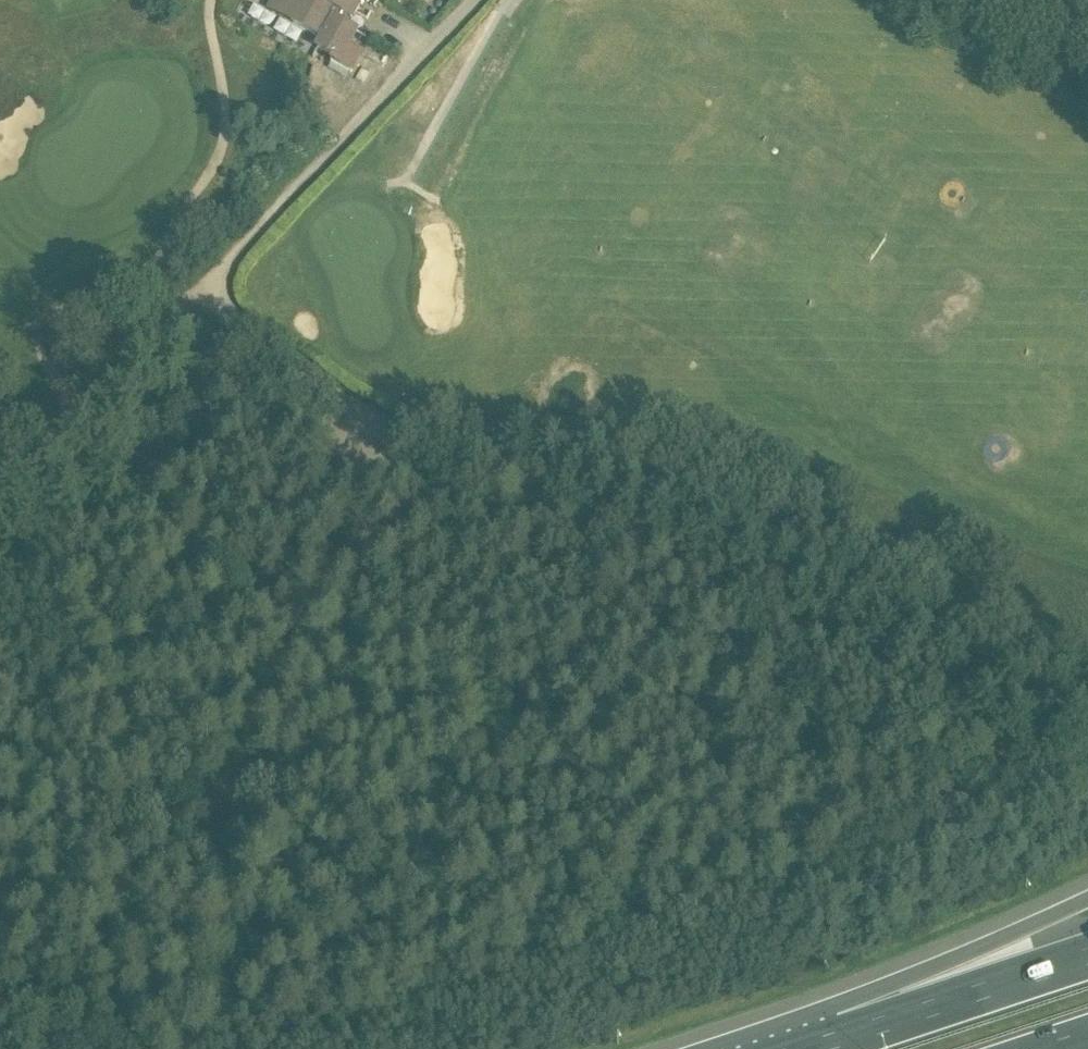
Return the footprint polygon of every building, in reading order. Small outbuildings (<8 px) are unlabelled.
[(270,9),(347,50),(358,37),(344,24),(359,0),(275,0),(270,9)] [(1087,13),(1087,0),(1065,0),(1087,13)] [(315,48),(335,60),(333,64),(353,75),(364,56),(351,48),(349,52),(321,36),(315,48)] [(204,821),(201,827),(206,830),(209,824),(204,821)]
